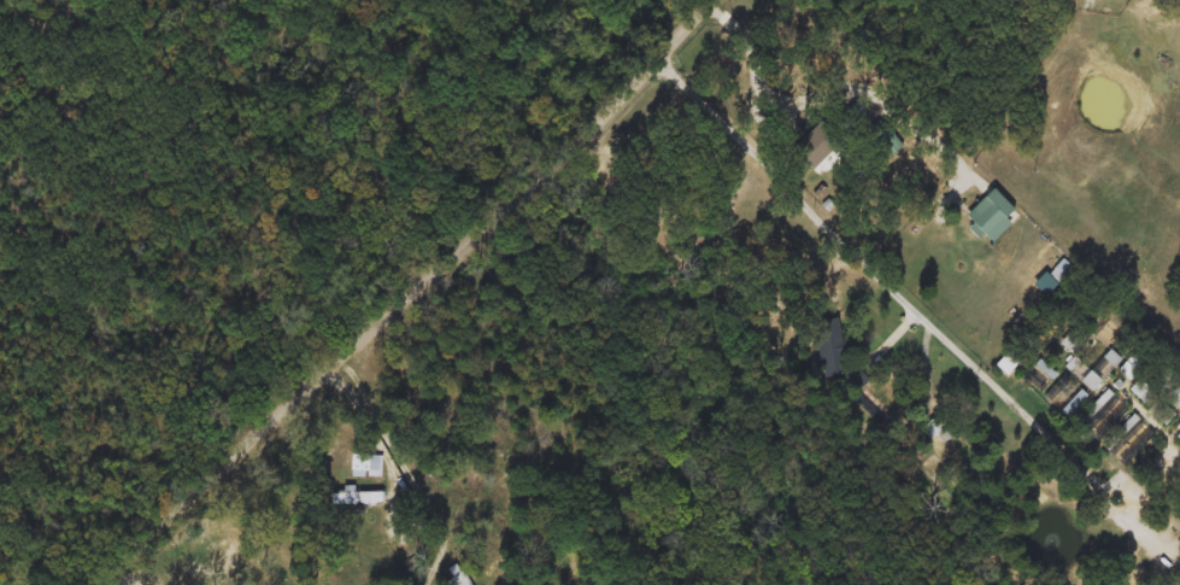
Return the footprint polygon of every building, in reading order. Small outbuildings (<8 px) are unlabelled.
[(991,200),(997,195),(1010,210),(1004,215),(991,200)] [(1052,270),(1046,265),(1053,256),(1061,261),(1052,270)] [(1097,324),(1084,317),(1090,305),(1103,312),(1097,324)] [(818,321),(838,321),(839,341),(849,341),(850,376),(820,378),(818,321)] [(1109,345),(1097,334),(1108,322),(1120,333),(1109,345)] [(1072,355),(1059,345),(1070,330),(1082,339),(1072,355)] [(1169,367),(1179,377),(1179,410),(1153,385),(1169,367)] [(1080,381),(1090,370),(1102,381),(1091,392),(1080,381)] [(1160,399),(1150,409),(1131,390),(1139,381),(1160,399)] [(939,434),(927,440),(920,425),(946,413),(957,435),(943,441),(939,434)] [(377,454),(377,478),(348,478),(348,454),(377,454)] [(463,569),(469,584),(447,584),(444,577),(463,569)]
